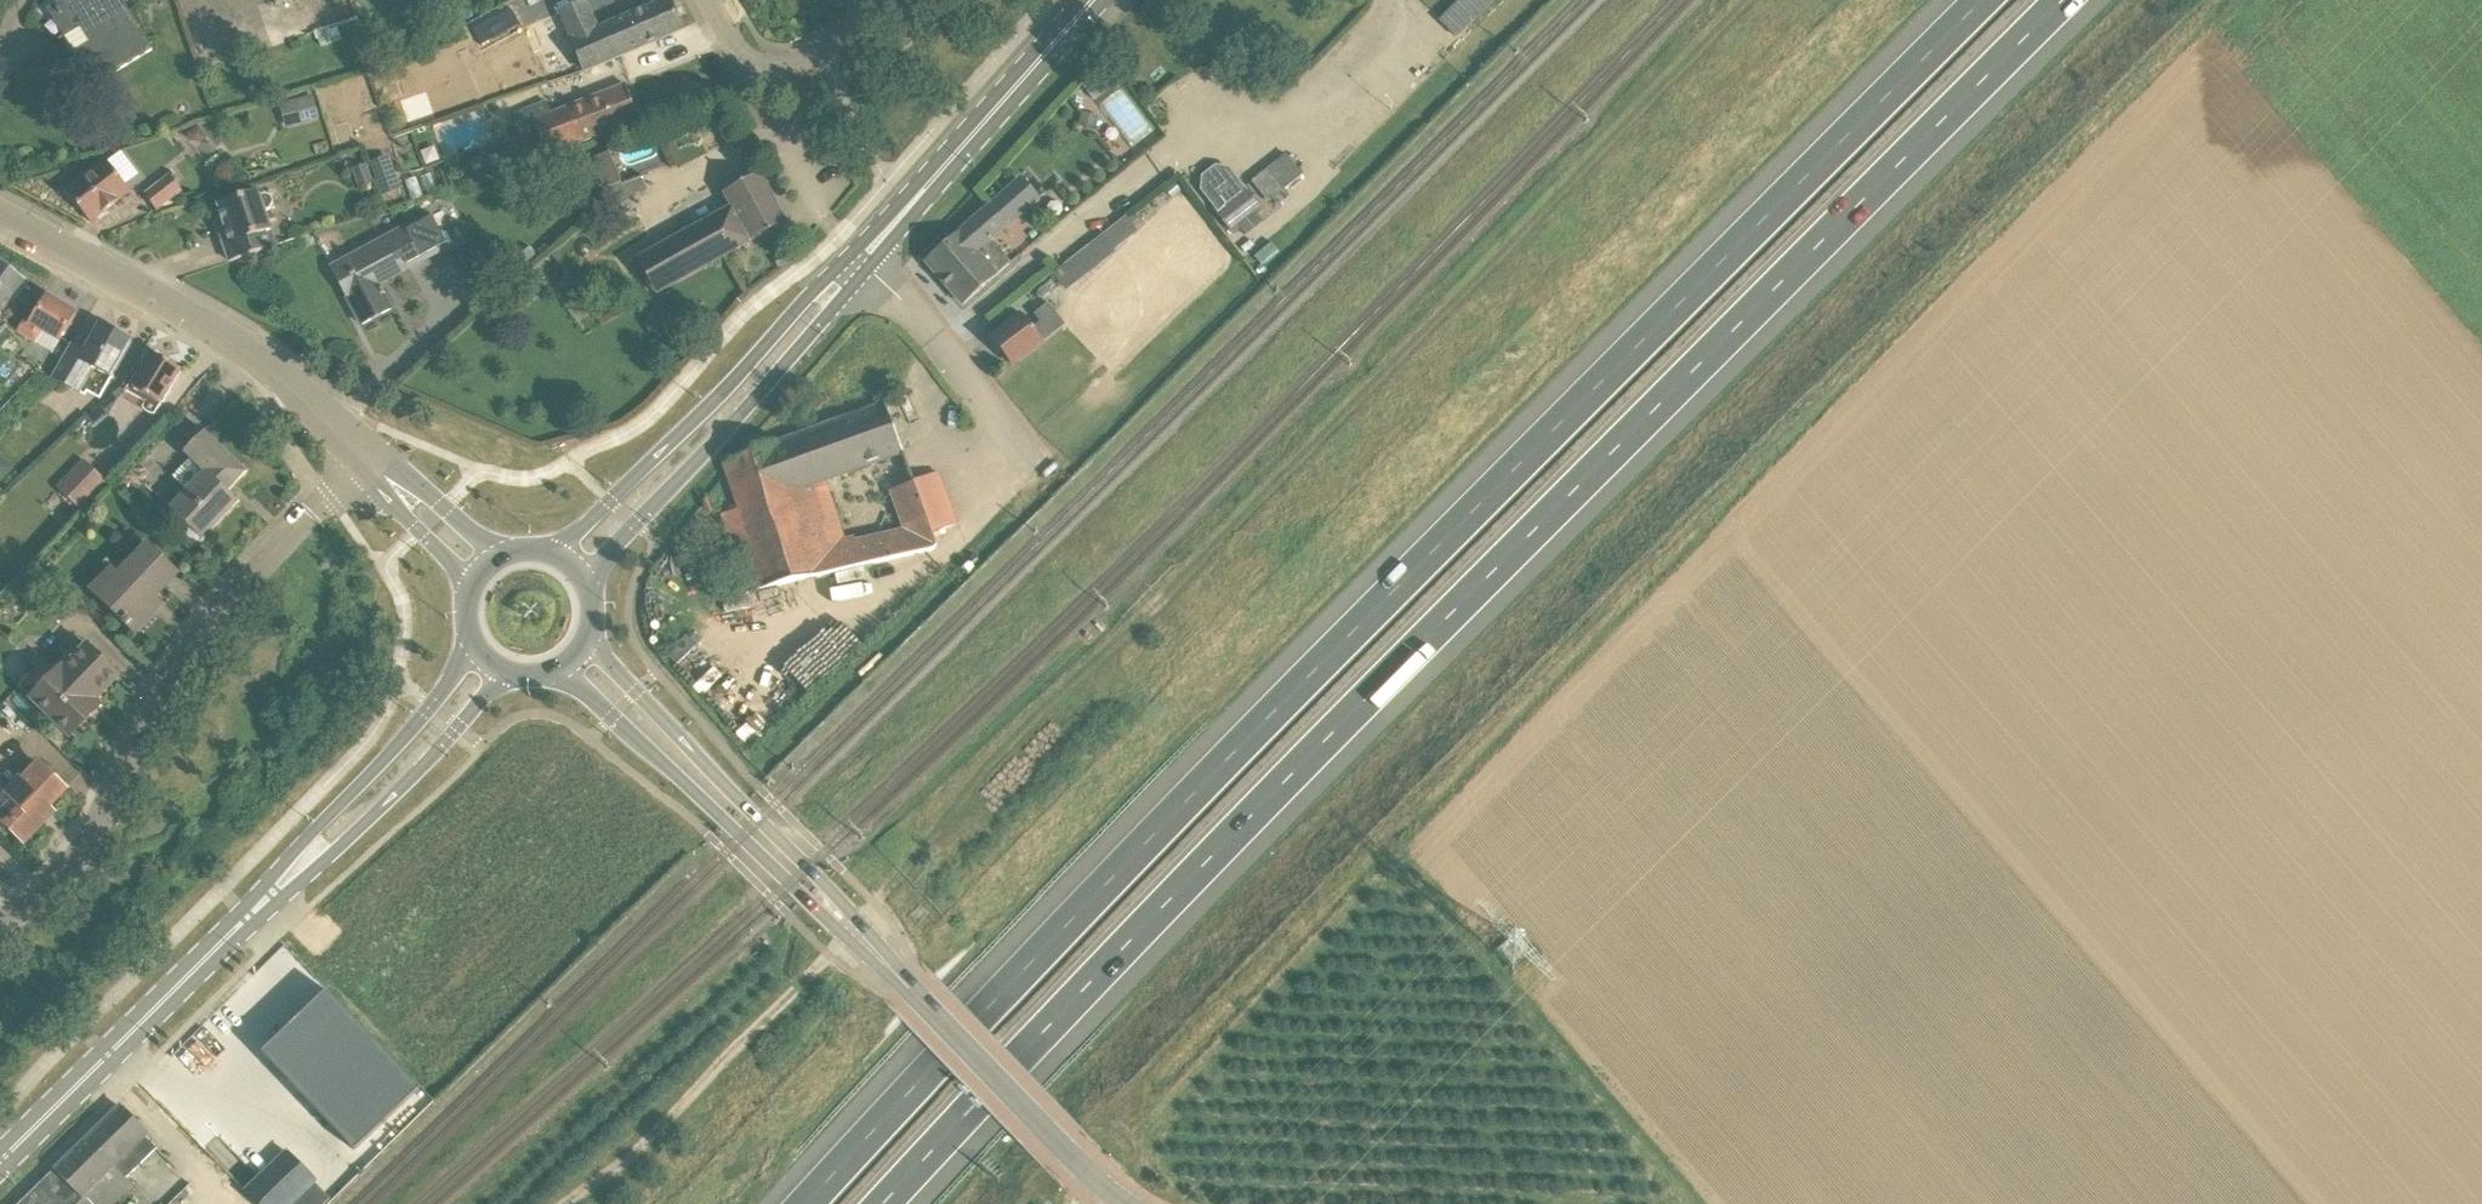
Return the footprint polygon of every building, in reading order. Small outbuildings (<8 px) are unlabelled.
[(95,85),(153,48),(122,0),(64,0),(56,5),(58,9),(57,10),(61,16),(62,15),(73,32),(59,40),(59,41),(82,28),(90,43),(75,52),(72,47),(71,48),(95,85)] [(670,0),(664,0),(604,28),(590,0),(584,0),(557,11),(570,41),(572,40),(586,74),(683,28),(670,0)] [(1450,9),(1439,19),(1457,38),(1468,27),(1495,0),(1458,0),(1450,9)] [(321,47),(333,43),(328,27),(316,31),(321,47)] [(439,65),(451,61),(448,51),(436,55),(439,65)] [(1110,90),(1099,75),(1083,87),(1094,102),(1110,90)] [(549,153),(548,151),(639,120),(627,84),(552,110),(550,103),(522,113),(516,115),(523,135),(500,143),(508,165),(507,165),(508,168),(528,161),(549,153)] [(1094,107),(1128,149),(1154,129),(1120,86),(1094,107)] [(313,95),(280,104),(288,130),(320,121),(313,95)] [(1079,126),(1096,131),(1100,116),(1083,111),(1079,126)] [(1287,153),(1252,182),(1269,202),(1274,199),(1279,205),(1285,200),(1286,202),(1292,197),(1286,190),(1304,175),(1287,153)] [(402,188),(396,172),(390,155),(371,162),(384,195),(402,188)] [(91,221),(131,190),(107,159),(67,190),(91,221)] [(353,169),(360,188),(374,182),(367,164),(353,169)] [(1246,188),(1230,167),(1216,165),(1203,176),(1202,190),(1217,209),(1215,210),(1234,235),(1242,229),(1247,236),(1264,223),(1258,215),(1266,209),(1248,186),(1246,188)] [(788,221),(761,173),(760,172),(723,193),(731,206),(637,258),(657,294),(788,221)] [(171,174),(146,193),(159,210),(184,191),(171,174)] [(610,189),(611,193),(615,202),(648,190),(643,177),(623,184),(610,189)] [(964,304),(982,288),(1012,262),(993,241),(1009,227),(1007,225),(1026,209),(1009,189),(927,261),(964,304)] [(231,261),(279,245),(267,209),(272,209),(274,203),(272,197),(266,194),(262,195),(261,190),(219,204),(230,236),(223,239),(231,261)] [(1126,216),(1051,274),(1065,291),(1116,251),(1114,249),(1137,232),(1126,216)] [(424,259),(413,238),(407,227),(332,268),(348,296),(354,293),(368,319),(362,323),(363,324),(391,309),(378,284),(424,259)] [(784,252),(775,257),(780,265),(788,260),(784,252)] [(25,281),(0,262),(0,314),(25,281)] [(53,352),(77,313),(48,295),(32,322),(26,319),(18,332),(36,343),(37,342),(53,352)] [(1014,365),(1033,350),(1066,324),(1051,305),(1036,317),(1040,322),(1032,328),(1021,314),(992,337),(995,341),(992,343),(999,352),(1002,349),(1014,365)] [(100,399),(132,341),(100,324),(86,350),(72,343),(53,378),(86,396),(88,392),(100,399)] [(170,390),(182,369),(154,353),(127,399),(142,408),(145,401),(147,402),(145,407),(144,409),(147,412),(152,414),(155,414),(161,403),(164,405),(172,391),(170,390)] [(826,483),(905,454),(885,404),(725,462),(741,508),(724,514),(749,592),(933,550),(935,549),(935,548),(936,547),(937,546),(937,545),(937,544),(937,542),(914,482),(890,490),(903,528),(889,531),(888,527),(846,538),(826,483)] [(170,508),(203,539),(239,500),(229,490),(246,471),(204,431),(184,453),(190,459),(174,477),(188,489),(170,508)] [(84,459),(57,489),(80,510),(107,481),(84,459)] [(179,573),(161,556),(147,542),(119,571),(112,565),(90,588),(135,632),(155,611),(148,604),(179,573)] [(119,676),(86,644),(85,645),(80,640),(52,668),(46,662),(23,686),(33,696),(31,698),(71,736),(93,713),(87,708),(119,676)] [(48,771),(38,762),(23,779),(19,776),(8,788),(0,781),(0,818),(25,841),(47,819),(41,814),(66,788),(48,771)] [(364,1158),(429,1095),(335,996),(272,1057),(364,1158)] [(135,1186),(127,1178),(158,1148),(145,1135),(147,1133),(121,1107),(56,1170),(21,1203),(116,1203),(135,1186)] [(316,1179),(289,1152),(248,1192),(260,1203),(291,1203),(316,1179)]
